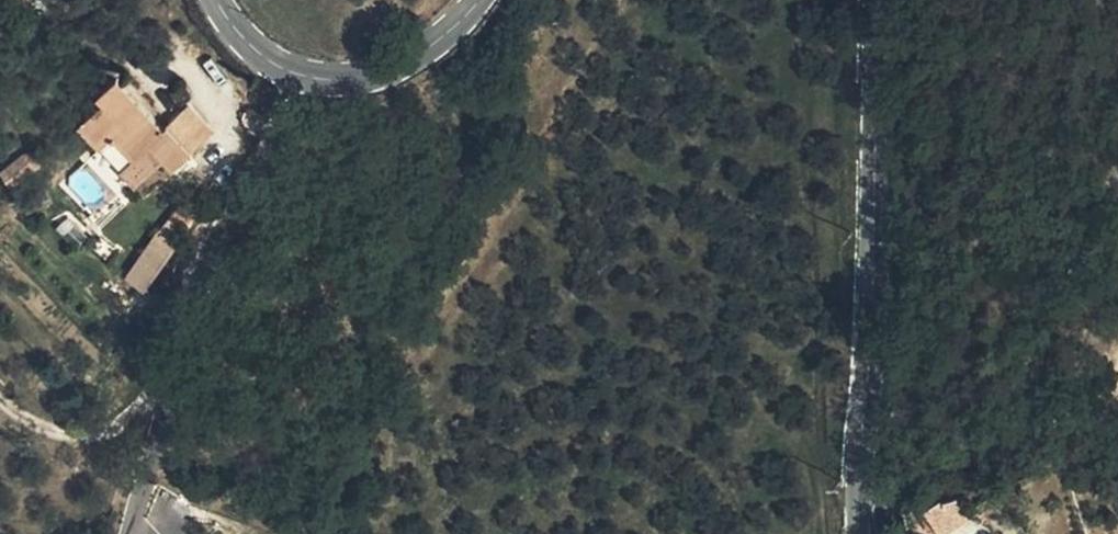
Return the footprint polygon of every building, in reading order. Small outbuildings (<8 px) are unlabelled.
[(78,124),(100,147),(111,137),(132,158),(121,168),(136,184),(165,156),(172,165),(189,147),(192,149),(212,130),(188,105),(165,128),(115,78),(96,96),(102,102),(78,124)] [(111,137),(100,147),(121,168),(132,158),(111,137)] [(25,151),(6,166),(18,182),(36,167),(38,164),(38,162),(38,159),(38,157),(37,155),(36,154),(34,152),(32,151),(29,150),(25,151)] [(6,166),(0,171),(12,187),(18,182),(6,166)] [(192,216),(180,205),(159,229),(171,240),(192,216)] [(123,279),(143,294),(177,248),(156,233),(123,279)] [(948,502),(945,498),(930,507),(946,532),(972,516),(961,496),(948,502)]
